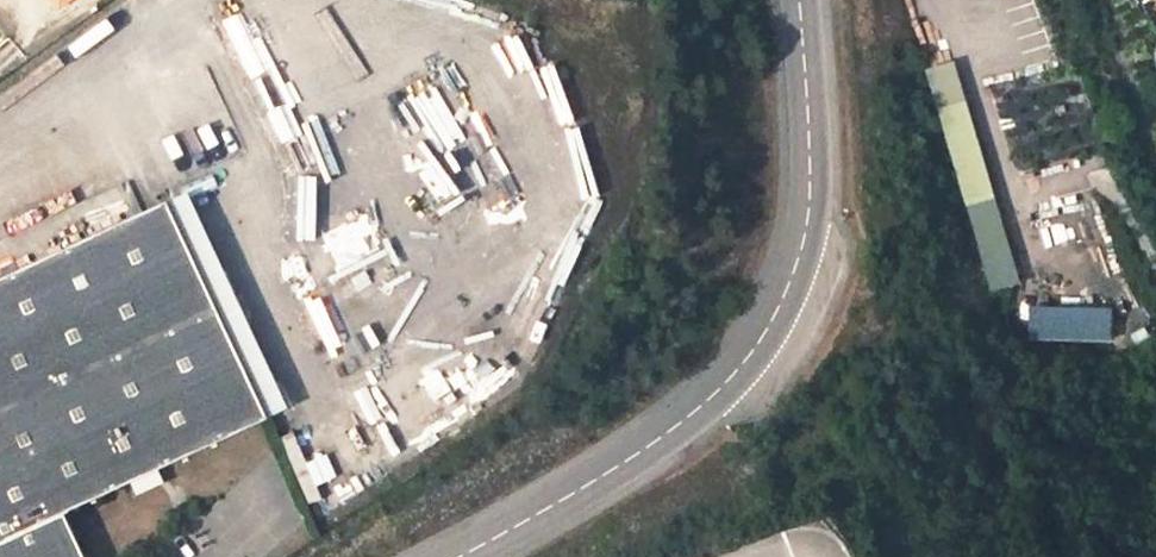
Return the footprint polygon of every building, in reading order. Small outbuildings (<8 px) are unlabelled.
[(953,62),(925,70),(991,292),(1019,284),(953,62)] [(95,199),(107,228),(142,213),(129,184),(95,199)] [(0,279),(0,556),(84,556),(63,512),(265,418),(164,204),(0,279)] [(1032,307),(1030,340),(1111,343),(1112,310),(1032,307)]
